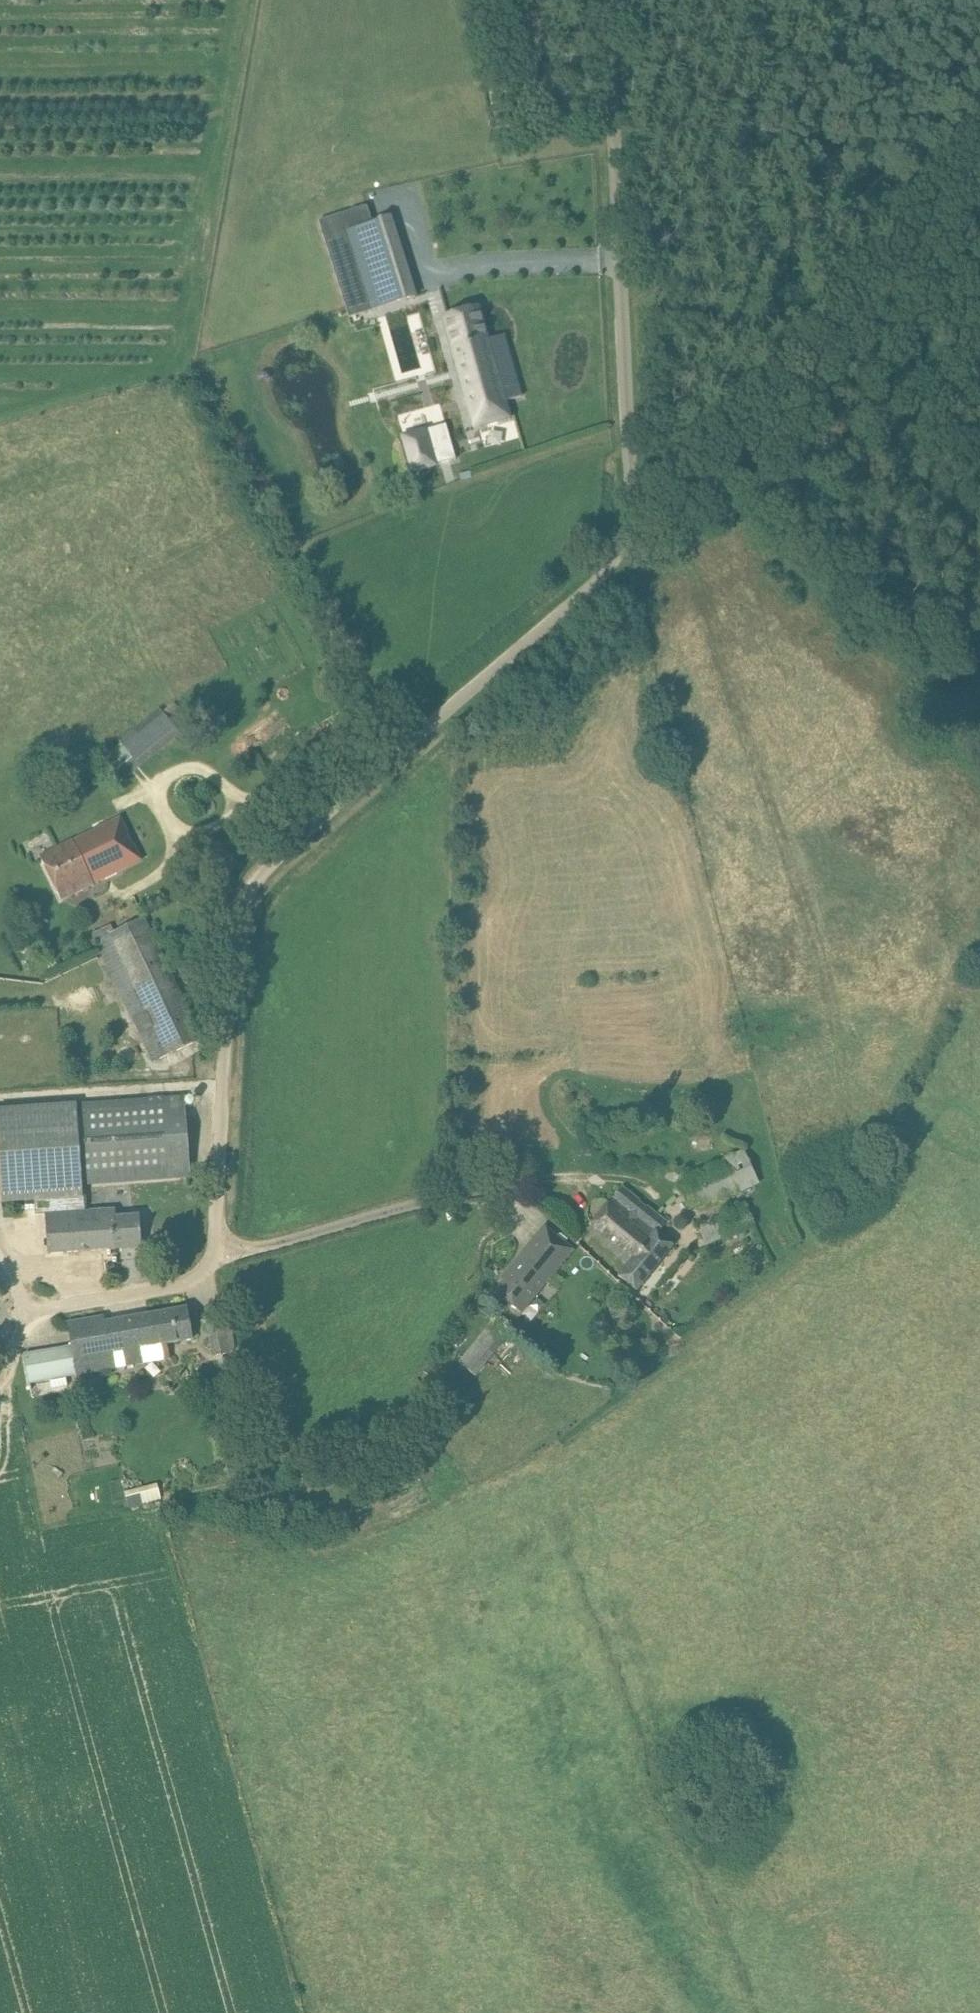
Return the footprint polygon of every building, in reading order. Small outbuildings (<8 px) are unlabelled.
[(349,317),(414,297),(389,218),(370,225),(364,208),(320,222),(349,317)] [(484,307),(445,319),(476,427),(509,418),(505,404),(522,399),(502,334),(494,337),(484,307)] [(427,428),(400,436),(410,472),(456,459),(451,442),(433,447),(427,428)] [(125,772),(179,728),(162,708),(109,752),(125,772)] [(158,852),(143,820),(140,813),(57,851),(59,853),(42,862),(60,897),(158,852)] [(154,1062),(202,1040),(144,916),(115,931),(112,925),(94,934),(154,1062)] [(3,1202),(83,1197),(82,1185),(190,1177),(185,1097),(0,1110),(0,1168),(3,1202)] [(744,1151),(722,1161),(685,1178),(688,1183),(680,1187),(690,1209),(698,1205),(700,1210),(759,1183),(744,1151)] [(665,1222),(638,1200),(622,1187),(588,1230),(629,1263),(620,1276),(638,1290),(673,1246),(656,1231),(665,1222)] [(746,1205),(735,1210),(699,1227),(707,1245),(755,1223),(746,1205)] [(142,1247),(140,1216),(116,1217),(116,1209),(45,1215),(48,1254),(142,1247)] [(573,1250),(542,1226),(500,1277),(506,1282),(497,1293),(521,1314),(573,1250)] [(193,1339),(191,1327),(188,1308),(105,1322),(104,1316),(67,1323),(72,1348),(23,1356),(28,1384),(77,1375),(170,1359),(167,1344),(193,1339)] [(221,1311),(206,1314),(212,1351),(228,1348),(221,1311)] [(475,1376),(511,1332),(495,1319),(459,1363),(475,1376)] [(130,1509),(164,1500),(159,1482),(125,1491),(130,1509)]
